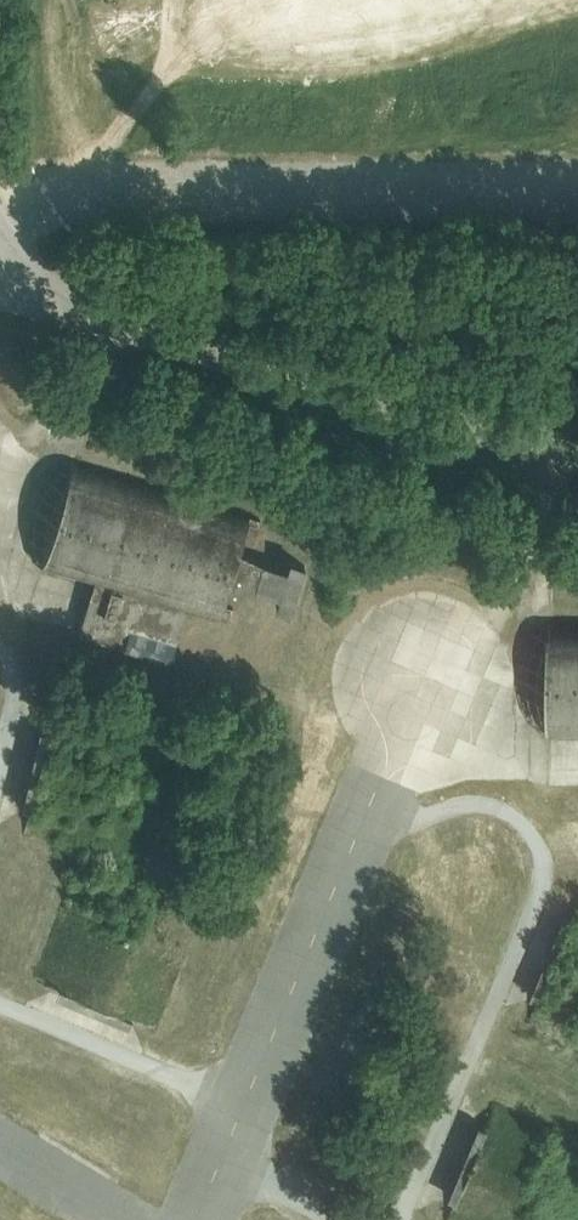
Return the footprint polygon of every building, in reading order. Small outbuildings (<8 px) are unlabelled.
[(249,513),(74,461),(41,568),(93,584),(78,633),(170,661),(186,612),(217,621),(217,619),(229,622),(233,608),(222,605),(228,585),(257,589),(278,596),(276,604),(291,609),(305,565),(289,560),(286,568),(265,562),(239,549),(245,530),(256,533),(260,519),(249,515),(249,513)] [(549,622),(548,734),(577,735),(577,623),(549,622)]
